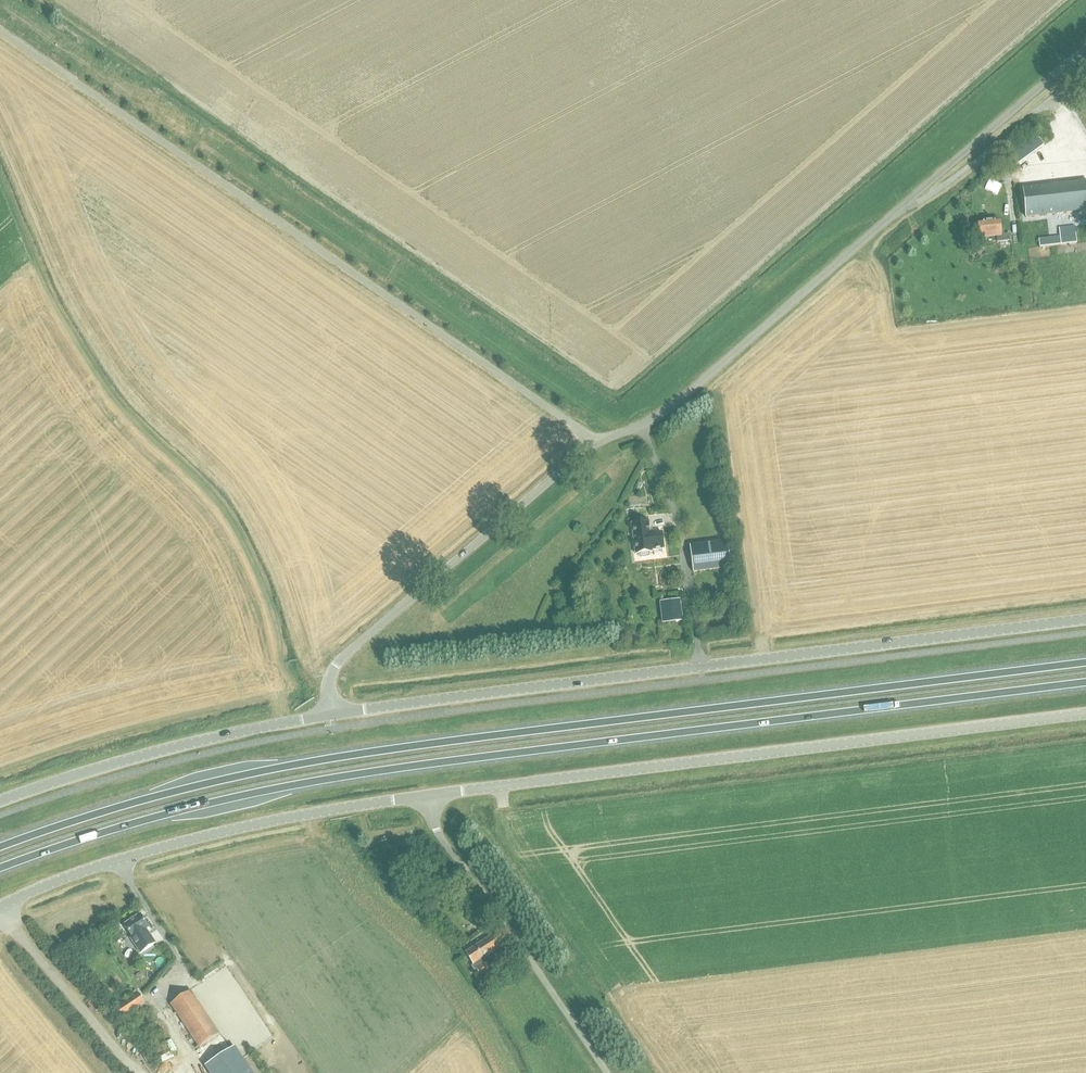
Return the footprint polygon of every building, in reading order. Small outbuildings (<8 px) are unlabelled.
[(1009,155),(1017,165),(1043,145),(1035,135),(1009,155)] [(1085,211),(1085,181),(1022,189),(1026,218),(1085,211)] [(996,242),(1011,240),(1010,233),(1004,234),(1004,230),(1000,230),(999,221),(977,223),(979,238),(997,236),(997,238),(996,238),(996,242)] [(1039,247),(1076,243),(1074,226),(1058,228),(1059,237),(1038,239),(1039,247)] [(647,522),(630,525),(635,556),(639,555),(639,558),(641,559),(648,558),(650,556),(649,553),(652,553),(652,551),(664,549),(661,533),(649,535),(647,522)] [(692,573),(730,568),(726,541),(689,546),(692,573)] [(664,622),(681,620),(679,601),(664,603),(663,596),(660,596),(664,622)] [(140,916),(125,926),(134,938),(144,952),(154,945),(145,931),(149,928),(140,916)] [(480,960),(500,947),(492,936),(466,953),(473,964),(472,967),(474,970),(477,970),(480,975),(492,968),(488,962),(483,965),(480,960)] [(108,989),(101,995),(106,1000),(112,994),(108,989)] [(200,1047),(219,1034),(191,991),(171,1005),(200,1047)] [(122,1018),(144,1003),(138,994),(117,1009),(122,1018)] [(188,1049),(192,1061),(198,1059),(195,1047),(188,1049)] [(235,1047),(205,1067),(209,1072),(253,1072),(235,1047)]
